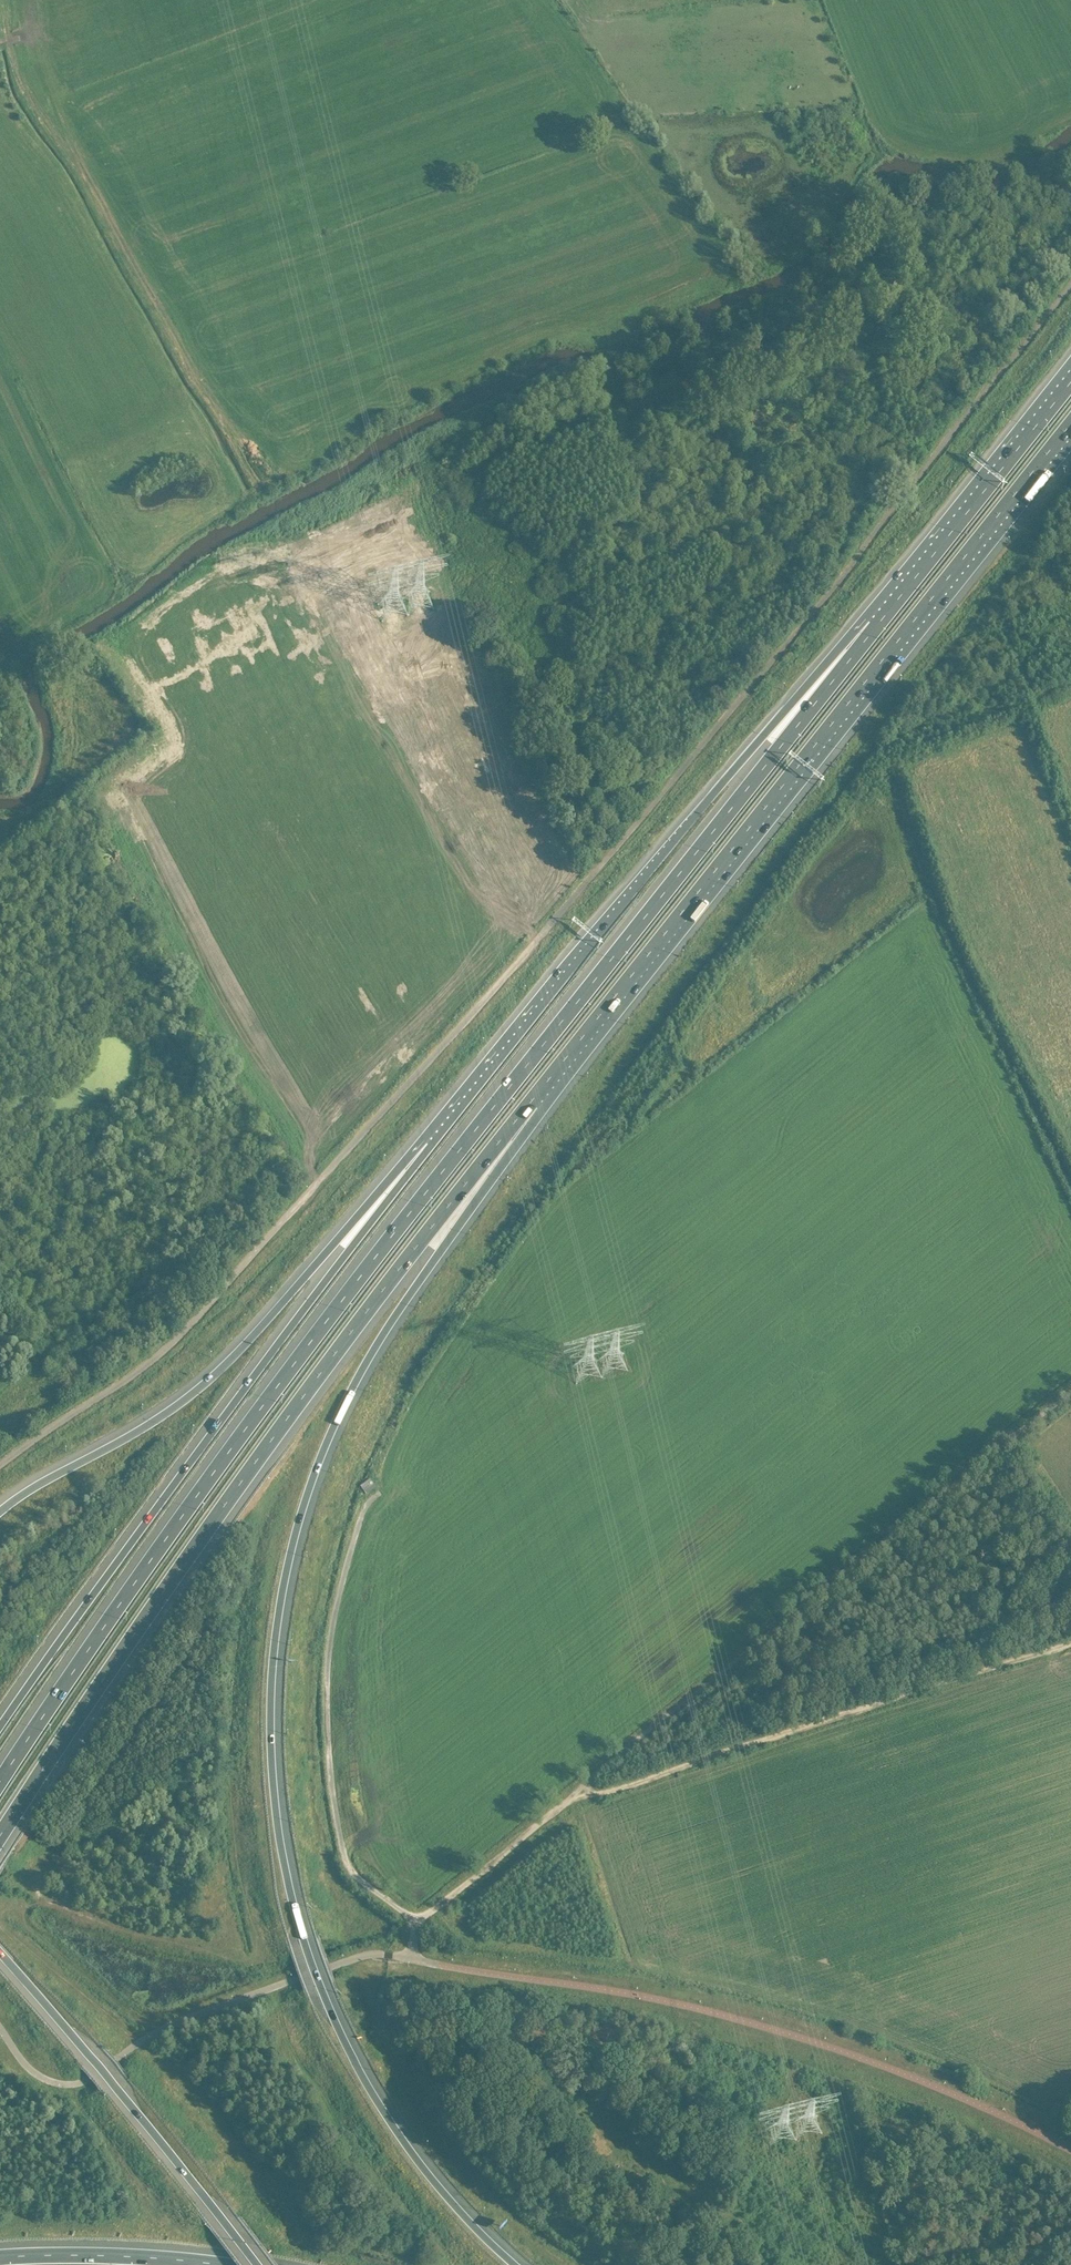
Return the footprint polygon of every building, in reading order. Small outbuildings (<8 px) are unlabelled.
[(360,1486),(365,1493),(366,1494),(375,1487),(370,1479),(360,1486)]
